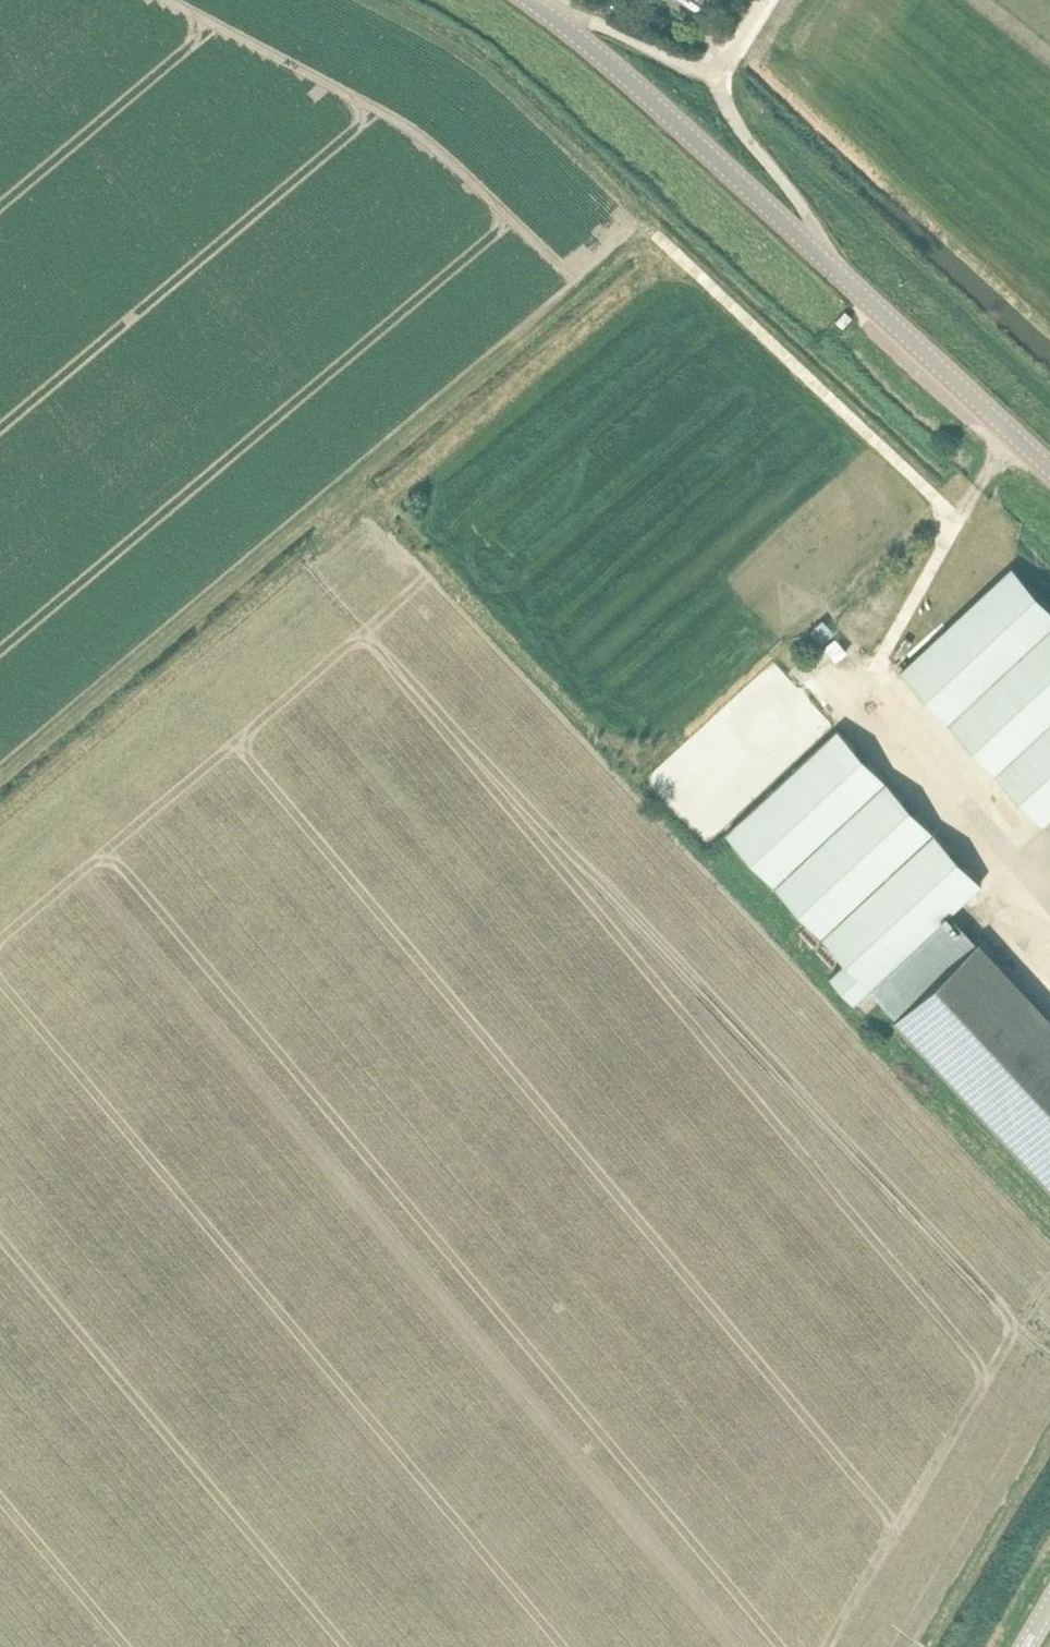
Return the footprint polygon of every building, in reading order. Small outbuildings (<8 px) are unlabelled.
[(698,13),(706,0),(679,0),(698,13)] [(844,309),(842,312),(834,319),(840,325),(841,326),(851,316),(844,309)] [(1010,566),(898,669),(1040,823),(1049,814),(1049,609),(1010,566)] [(779,708),(800,729),(810,719),(789,698),(779,708)] [(827,974),(851,1000),(978,881),(835,727),(723,831),(843,959),(827,974)] [(975,940),(893,1016),(1049,1185),(1049,1021),(975,940)]
